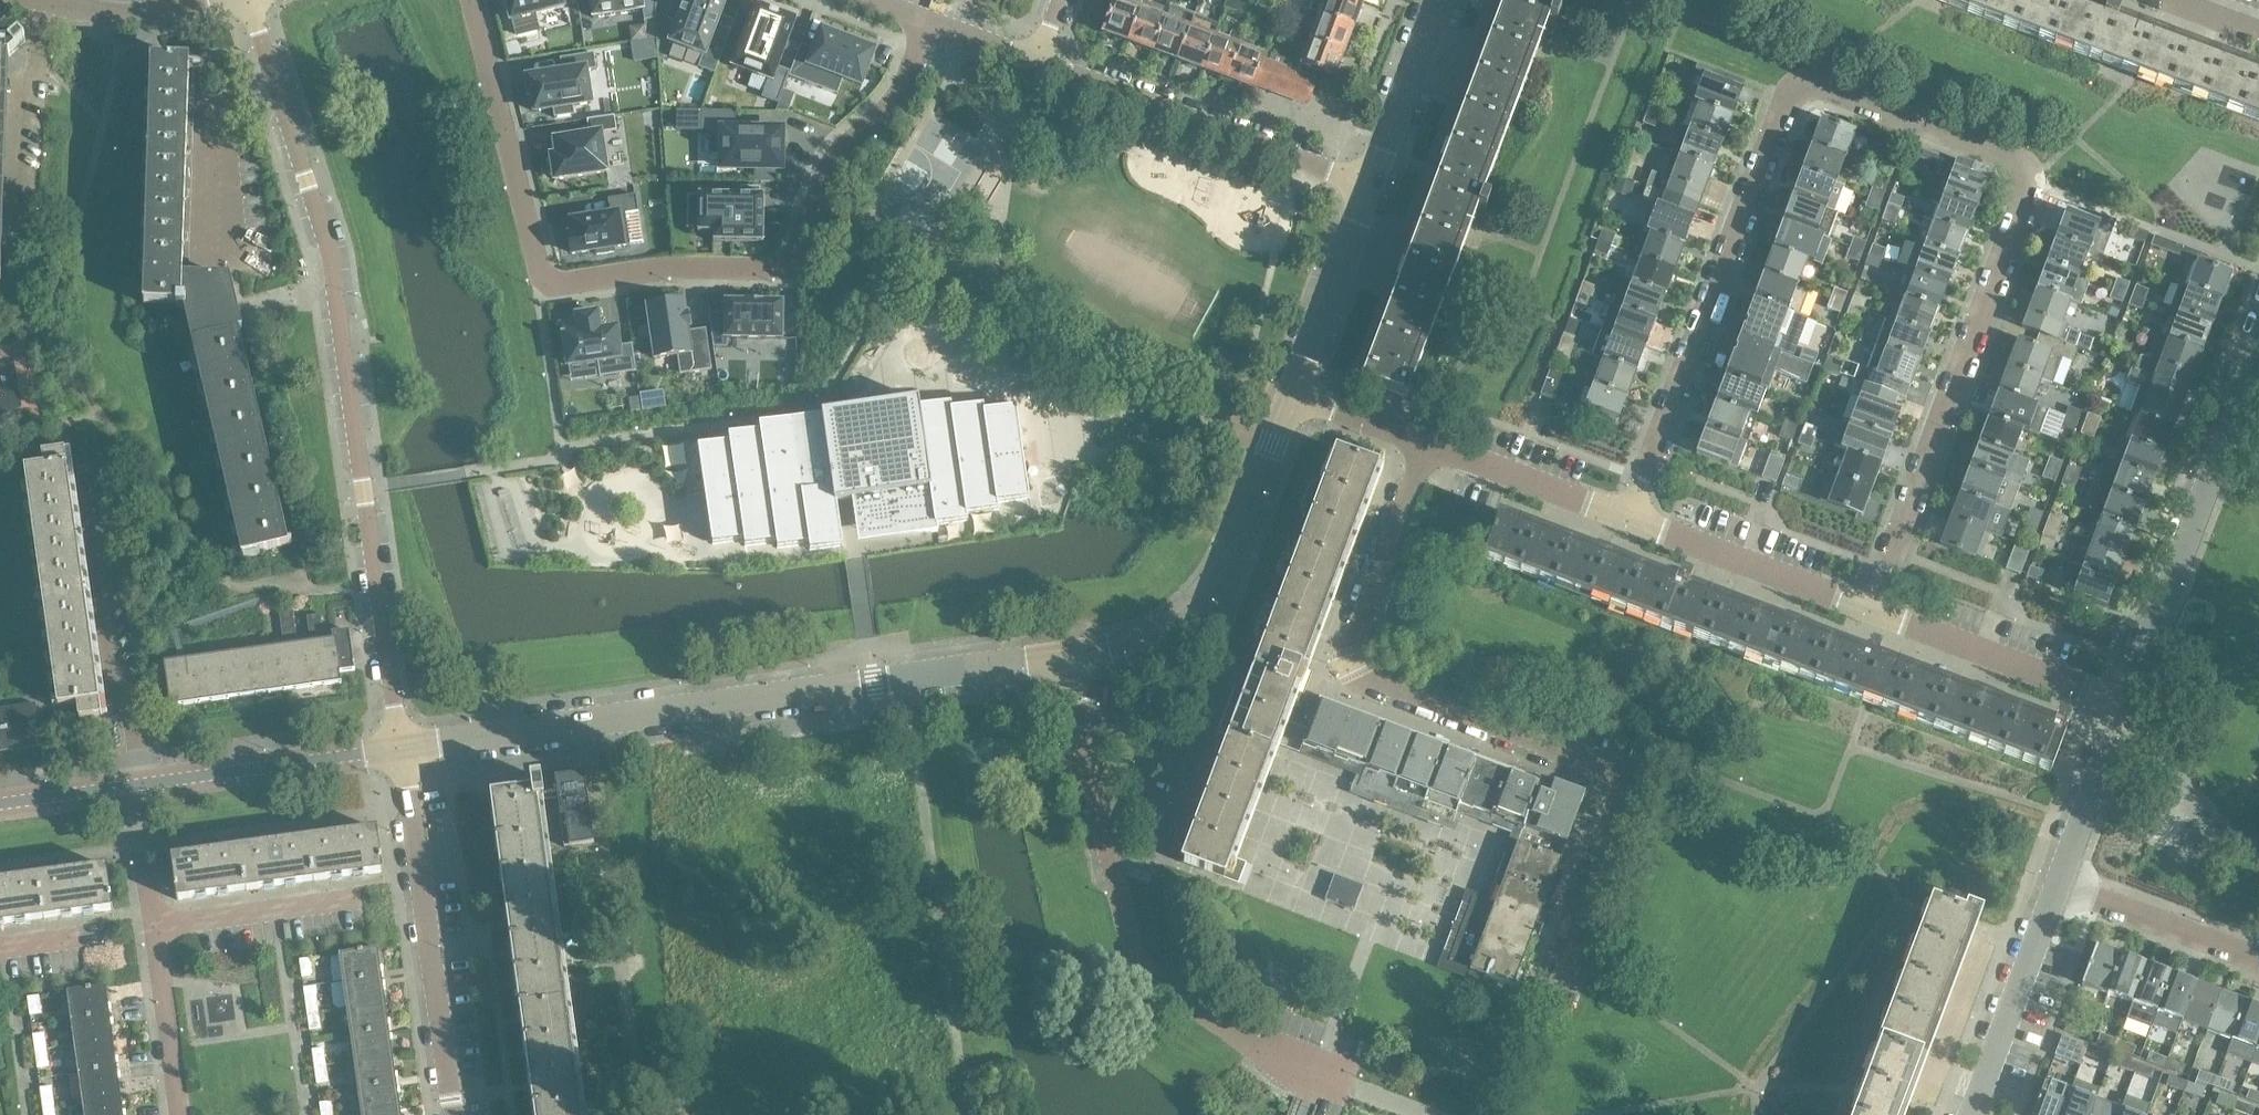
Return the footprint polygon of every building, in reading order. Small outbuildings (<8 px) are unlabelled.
[(510,21),(513,20),(517,36),(538,31),(534,15),(564,8),(562,0),(505,0),(510,21)] [(592,18),(642,11),(643,21),(655,19),(656,0),(589,0),(592,18)] [(667,18),(677,21),(669,43),(704,56),(699,67),(713,72),(726,39),(714,34),(726,0),(685,0),(684,3),(677,0),(674,0),(667,18)] [(1140,8),(1143,0),(1114,0),(1103,32),(1128,41),(1140,8)] [(1256,2),(1252,0),(1246,0),(1241,13),(1251,17),(1256,2)] [(1278,0),(1271,0),(1268,7),(1285,13),(1288,4),(1278,0)] [(1363,2),(1357,0),(1322,0),(1327,2),(1322,16),(1353,28),(1363,2)] [(1543,18),(1556,23),(1561,10),(1548,5),(1550,0),(1505,0),(1490,38),(1426,208),(1366,369),(1362,381),(1401,396),(1402,395),(1415,400),(1419,388),(1406,383),(1465,225),(1472,206),(1485,211),(1490,199),(1477,194),(1543,18)] [(2126,72),(2258,122),(2258,77),(2141,32),(2115,23),(2120,10),(2108,5),(2103,18),(2055,0),(1933,0),(2126,72)] [(1264,5),(1256,2),(1251,17),(1259,20),(1264,5)] [(755,5),(731,67),(769,81),(762,98),(778,103),(790,72),(778,68),(784,51),(785,51),(786,49),(785,48),(787,44),(788,42),(796,20),(779,14),(780,13),(777,13),(773,12),(773,11),(771,10),(771,11),(755,5)] [(1153,50),(1166,18),(1140,8),(1128,41),(1153,50)] [(1344,52),(1353,28),(1322,16),(1313,40),(1344,52)] [(1178,60),(1191,26),(1166,18),(1153,50),(1178,60)] [(1204,69),(1215,35),(1191,26),(1178,60),(1204,69)] [(861,86),(875,49),(821,29),(813,51),(801,46),(791,73),(789,77),(837,95),(843,79),(861,86)] [(1297,35),(1281,29),(1278,38),(1294,44),(1297,35)] [(1228,78),(1243,37),(1232,32),(1229,40),(1215,35),(1204,69),(1228,78)] [(9,58),(10,38),(8,38),(8,41),(0,33),(0,58),(9,58)] [(1254,87),(1255,83),(1265,60),(1266,56),(1252,51),(1256,42),(1243,37),(1228,78),(1254,87)] [(632,43),(635,61),(652,58),(649,40),(632,43)] [(1334,78),(1344,52),(1313,40),(1304,66),(1318,71),(1334,78)] [(1669,53),(1665,63),(1678,68),(1682,58),(1669,53)] [(591,103),(586,71),(596,69),(593,54),(560,59),(562,72),(561,72),(560,71),(549,73),(549,74),(527,77),(530,97),(532,96),(534,112),(553,109),(554,118),(574,115),(572,106),(591,103)] [(242,556),(292,544),(292,543),(282,545),(279,533),(281,533),(234,331),(242,329),(231,278),(189,277),(195,65),(189,65),(190,61),(152,60),(144,305),(145,305),(145,304),(175,305),(175,306),(177,306),(177,309),(184,309),(242,556)] [(1315,78),(1318,71),(1304,66),(1300,74),(1265,60),(1255,83),(1257,84),(1307,104),(1308,104),(1309,103),(1318,81),(1317,79),(1315,78)] [(1699,103),(1699,104),(1733,117),(1733,116),(1731,115),(1737,100),(1740,91),(1742,92),(1743,90),(1709,77),(1708,79),(1710,79),(1701,104),(1699,103)] [(1650,103),(1647,112),(1647,113),(1659,117),(1663,108),(1650,103)] [(1732,117),(1733,117),(1699,104),(1700,105),(1691,129),(1689,129),(1723,142),(1722,141),(1731,117),(1732,117)] [(736,130),(736,111),(700,111),(700,131),(711,131),(711,148),(711,152),(721,152),(721,168),(755,169),(754,181),(754,182),(776,182),(776,181),(776,169),(781,169),(781,167),(785,167),(785,148),(781,148),(781,130),(736,130)] [(1655,128),(1659,117),(1647,113),(1643,123),(1655,128)] [(607,172),(601,133),(616,131),(614,116),(587,120),(589,134),(554,140),(556,155),(551,156),(551,161),(547,161),(550,176),(553,175),(554,180),(607,172)] [(1811,145),(1811,146),(1844,158),(1845,159),(1846,157),(1844,157),(1853,133),(1855,133),(1856,132),(1821,120),(1820,121),(1822,122),(1813,146),(1811,145)] [(1723,143),(1723,142),(1689,129),(1689,130),(1691,131),(1682,155),(1680,154),(1680,155),(1714,168),(1714,167),(1712,166),(1721,142),(1723,143)] [(1887,147),(1900,151),(1900,152),(1904,142),(1891,137),(1887,147)] [(1988,173),(1957,162),(1910,144),(1906,154),(1942,167),(1938,176),(1951,180),(1945,195),(1943,195),(1977,208),(1975,207),(1984,183),(1986,183),(1987,182),(1985,181),(1988,173)] [(1834,184),(1844,158),(1811,146),(1811,147),(1813,147),(1807,162),(1804,172),(1802,171),(1802,172),(1834,184)] [(1713,168),(1714,168),(1680,155),(1674,153),(1665,175),(1653,170),(1647,186),(1682,200),(1699,206),(1699,205),(1698,204),(1702,193),(1704,194),(1704,192),(1702,192),(1711,168),(1713,168)] [(1842,187),(1834,184),(1802,172),(1801,172),(1803,173),(1798,187),(1794,197),(1792,196),(1792,197),(1824,209),(1832,212),(1842,187)] [(1616,179),(1611,193),(1629,199),(1634,185),(1616,179)] [(1677,212),(1682,200),(1647,186),(1641,200),(1656,206),(1646,230),(1650,231),(1650,232),(1684,245),(1685,244),(1683,244),(1688,229),(1692,219),(1694,220),(1694,219),(1677,212)] [(763,243),(764,195),(760,195),(760,188),(739,187),(739,195),(698,194),(698,196),(687,196),(686,229),(697,229),(697,233),(713,233),(713,243),(763,243)] [(1872,188),(1869,197),(1881,201),(1884,192),(1872,188)] [(630,245),(625,213),(638,211),(635,195),(608,199),(610,215),(571,221),(573,234),(569,235),(572,254),(594,251),(595,255),(613,252),(612,248),(630,245)] [(1892,195),(1889,204),(1900,208),(1903,199),(1892,195)] [(1977,209),(1977,208),(1943,195),(1942,196),(1944,197),(1935,221),(1933,220),(1933,221),(1968,233),(1966,232),(1975,208),(1977,209)] [(1815,233),(1824,209),(1792,197),(1792,198),(1794,198),(1788,214),(1785,222),(1783,222),(1815,234),(1817,235),(1817,234),(1815,233)] [(1877,212),(1881,201),(1869,197),(1866,207),(1877,212)] [(1894,225),(1900,208),(1889,204),(1882,221),(1894,225)] [(2067,213),(2063,223),(2058,238),(2056,237),(2056,238),(2088,250),(2097,225),(2099,226),(2099,224),(2065,211),(2065,213),(2067,213)] [(1967,234),(1968,233),(1933,221),(1933,222),(1935,222),(1926,246),(1924,246),(1958,259),(1958,258),(1956,258),(1965,234),(1967,234)] [(1806,258),(1815,234),(1783,222),(1782,223),(1784,224),(1779,238),(1775,248),(1773,247),(1773,248),(1805,260),(1807,260),(1808,259),(1806,258)] [(2135,228),(2135,229),(2132,238),(2145,243),(2148,233),(2135,228)] [(1602,231),(1598,242),(1610,246),(1614,236),(1602,231)] [(1684,246),(1684,245),(1650,232),(1650,233),(1651,233),(1642,258),(1640,257),(1640,258),(1675,271),(1675,270),(1673,269),(1679,254),(1682,245),(1684,246)] [(2202,263),(2205,254),(2154,236),(2151,245),(2198,263),(2189,287),(2188,288),(2221,300),(2222,299),(2220,299),(2229,274),(2231,275),(2231,274),(2202,263)] [(2087,250),(2088,250),(2056,238),(2055,238),(2057,239),(2048,263),(2046,263),(2080,276),(2080,275),(2078,275),(2087,252),(2089,252),(2089,251),(2087,250)] [(1854,239),(1850,248),(1862,252),(1866,243),(1854,239)] [(1607,256),(1610,246),(1598,242),(1594,251),(1607,256)] [(1958,260),(1958,259),(1924,246),(1919,244),(1909,270),(1916,272),(1948,284),(1949,284),(1947,283),(1956,259),(1958,260)] [(1885,250),(1873,246),(1869,255),(1881,259),(1885,250)] [(1796,284),(1805,260),(1773,248),(1775,249),(1769,265),(1766,273),(1764,272),(1764,273),(1796,285),(1798,286),(1798,284),(1796,284)] [(1859,262),(1862,252),(1850,248),(1846,257),(1859,262)] [(1877,270),(1881,259),(1869,255),(1865,265),(1877,270)] [(1675,271),(1640,258),(1642,259),(1633,283),(1631,282),(1631,283),(1665,296),(1666,295),(1664,294),(1673,270),(1675,271)] [(2080,277),(2080,276),(2046,263),(2046,264),(2048,265),(2039,288),(2037,288),(2071,301),(2069,300),(2078,276),(2080,277)] [(1948,285),(1948,284),(1916,272),(1909,270),(1906,269),(1903,279),(1912,283),(1907,297),(1905,296),(1905,297),(1939,310),(1939,309),(1937,308),(1946,284),(1948,285)] [(1787,309),(1796,285),(1764,273),(1763,274),(1765,274),(1756,299),(1754,298),(1786,310),(1788,311),(1789,310),(1787,309)] [(2129,284),(2116,279),(2113,288),(2125,293),(2129,284)] [(1595,287),(1583,282),(1579,292),(1591,297),(1595,287)] [(1665,296),(1631,283),(1630,284),(1632,284),(1623,309),(1621,308),(1656,321),(1656,320),(1654,320),(1660,305),(1663,296),(1665,296)] [(2221,301),(2221,300),(2188,288),(2189,287),(2187,286),(2187,287),(2179,284),(2170,310),(2177,312),(2212,325),(2210,324),(2216,309),(2219,300),(2221,301)] [(2135,286),(2132,295),(2145,300),(2148,291),(2135,286)] [(2070,302),(2071,301),(2037,288),(2036,289),(2038,290),(2024,328),(2039,334),(2074,347),(2080,333),(2059,326),(2069,301),(2070,302)] [(2121,303),(2125,293),(2113,288),(2109,299),(2121,303)] [(1834,289),(1831,298),(1843,303),(1846,294),(1834,289)] [(1588,307),(1591,297),(1579,292),(1575,302),(1588,307)] [(2141,310),(2145,300),(2132,295),(2128,305),(2141,310)] [(1854,296),(1850,305),(1862,310),(1866,301),(1854,296)] [(1939,310),(1905,297),(1904,298),(1906,298),(1897,323),(1895,322),(1929,335),(1930,335),(1928,334),(1937,310),(1939,310)] [(1786,310),(1754,298),(1754,299),(1756,300),(1746,324),(1745,323),(1744,325),(1746,325),(1742,337),(1740,336),(1739,337),(1741,338),(1792,357),(1797,343),(1788,340),(1797,315),(1786,311),(1786,310)] [(1839,313),(1843,303),(1831,298),(1827,308),(1839,313)] [(690,327),(688,314),(685,314),(684,301),(647,307),(655,359),(677,356),(680,374),(712,370),(706,329),(688,332),(687,328),(690,327)] [(782,316),(782,303),(762,302),(745,302),(726,302),(725,313),(708,313),(713,347),(728,348),(728,339),(746,339),(760,340),(760,339),(782,339),(782,326),(782,316)] [(1858,320),(1862,310),(1850,305),(1846,316),(1858,320)] [(1656,322),(1656,321),(1621,308),(1621,309),(1623,310),(1614,334),(1612,333),(1612,334),(1646,347),(1647,346),(1645,345),(1651,330),(1654,321),(1656,322)] [(619,346),(616,328),(600,330),(598,312),(577,315),(578,322),(562,324),(568,365),(597,360),(600,377),(636,371),(632,344),(619,346)] [(2212,326),(2212,325),(2177,312),(2177,313),(2179,314),(2170,338),(2168,337),(2168,338),(2202,351),(2203,350),(2201,349),(2206,335),(2210,325),(2212,326)] [(1929,336),(1929,335),(1895,322),(1890,320),(1881,346),(1920,360),(1918,359),(1927,335),(1929,336)] [(1564,333),(1560,343),(1572,348),(1576,338),(1564,333)] [(1646,347),(1612,334),(1611,335),(1613,335),(1604,359),(1602,359),(1637,372),(1637,371),(1635,371),(1644,347),(1646,347)] [(2069,361),(2074,347),(2039,334),(2034,346),(2017,340),(2017,341),(2019,342),(2010,366),(2008,365),(2007,366),(2039,378),(2038,380),(2040,380),(2041,380),(2052,384),(2061,358),(2069,361)] [(1792,357),(1741,338),(1736,351),(1735,350),(1734,351),(1736,352),(1727,376),(1725,375),(1725,376),(1761,390),(1761,389),(1759,388),(1768,364),(1787,371),(1792,357)] [(2202,352),(2202,351),(2168,338),(2167,338),(2169,339),(2160,363),(2158,363),(2140,356),(2136,370),(2170,383),(2175,370),(2193,377),(2193,376),(2191,375),(2200,351),(2202,352)] [(1569,358),(1572,348),(1560,343),(1556,353),(1569,358)] [(1920,361),(1920,360),(1881,346),(1871,371),(1858,367),(1853,380),(1888,393),(1897,396),(1901,384),(1910,387),(1910,386),(1909,385),(1912,375),(1918,361),(1920,361)] [(1637,372),(1602,359),(1594,356),(1590,366),(1600,370),(1595,385),(1593,384),(1593,385),(1627,398),(1628,397),(1626,396),(1635,372),(1637,373),(1637,372)] [(1827,356),(1823,367),(1839,373),(1843,362),(1827,356)] [(2030,403),(2038,380),(2039,378),(2007,366),(2007,367),(2009,367),(2000,391),(1998,391),(1998,392),(2000,393),(2030,403)] [(1565,374),(1550,369),(1541,395),(1555,400),(1565,374)] [(2170,383),(2136,370),(2135,371),(2131,369),(2127,382),(2140,387),(2131,412),(2139,415),(2138,416),(2141,417),(2141,416),(2173,428),(2174,428),(2172,427),(2181,403),(2183,403),(2183,402),(2181,401),(2185,390),(2187,391),(2188,390),(2170,383)] [(1767,392),(1761,390),(1725,376),(1725,377),(1726,377),(1721,392),(1718,401),(1716,401),(1715,402),(1757,418),(1767,392)] [(1897,396),(1888,393),(1853,380),(1847,394),(1859,398),(1850,423),(1856,426),(1857,425),(1891,438),(1891,437),(1889,437),(1898,413),(1900,413),(1900,412),(1892,409),(1897,396)] [(1627,398),(1593,385),(1585,382),(1575,407),(1583,411),(1617,424),(1618,422),(1616,422),(1625,397),(1627,398)] [(2031,404),(2030,403),(2000,393),(1991,417),(1989,416),(1988,417),(2020,429),(2029,405),(2031,405),(2031,404)] [(1028,492),(1025,466),(1021,442),(1017,415),(1016,415),(1015,409),(1016,409),(1016,408),(984,412),(983,407),(984,407),(984,406),(951,410),(950,405),(951,405),(951,404),(919,408),(918,404),(919,403),(919,402),(759,425),(759,426),(760,426),(761,431),(728,436),(729,437),(730,437),(731,442),(698,447),(698,448),(699,448),(700,454),(699,454),(704,486),(704,487),(707,512),(711,538),(712,538),(713,543),(712,543),(712,545),(740,541),(745,540),(745,545),(744,545),(745,547),(777,542),(778,547),(777,547),(777,549),(809,544),(810,549),(809,549),(809,550),(843,546),(836,497),(851,495),(865,493),(868,513),(871,528),(937,532),(938,531),(936,531),(936,526),(946,524),(968,521),(968,520),(967,520),(966,514),(978,513),(999,510),(998,508),(997,509),(997,503),(1029,499),(1029,497),(1028,498),(1027,492),(1028,492)] [(1757,418),(1715,402),(1717,403),(1708,427),(1706,426),(1706,427),(1742,441),(1748,443),(1757,418)] [(2077,421),(2081,412),(2068,408),(2065,417),(2077,421)] [(2100,419),(2087,415),(2084,424),(2096,428),(2100,419)] [(2173,429),(2173,428),(2141,416),(2141,417),(2132,441),(2130,440),(2130,441),(2164,454),(2164,453),(2162,452),(2168,438),(2171,428),(2173,429)] [(2022,430),(2020,429),(1988,417),(1988,418),(1990,418),(1987,427),(1981,442),(1979,442),(2010,454),(2019,430),(2021,431),(2022,430)] [(2073,431),(2077,421),(2065,417),(2061,426),(2073,431)] [(1786,418),(1783,427),(1795,432),(1799,422),(1786,418)] [(1805,424),(1801,434),(1814,439),(1818,429),(1805,424)] [(2093,438),(2096,428),(2084,424),(2080,433),(2093,438)] [(1891,439),(1891,438),(1857,425),(1856,426),(1858,427),(1849,451),(1847,450),(1847,451),(1881,464),(1881,463),(1880,462),(1883,453),(1889,438),(1891,439)] [(1741,441),(1742,441),(1706,427),(1707,428),(1698,452),(1696,452),(1696,453),(1732,467),(1732,465),(1730,465),(1739,440),(1741,441)] [(1791,441),(1795,432),(1783,427),(1779,437),(1791,441)] [(1810,448),(1814,439),(1801,434),(1797,444),(1810,448)] [(2164,454),(2130,441),(2123,439),(2114,464),(2154,479),(2154,478),(2153,478),(2158,463),(2162,454),(2163,454),(2164,454)] [(2012,455),(2010,454),(1979,442),(1979,443),(1981,444),(1971,468),(1970,467),(1969,468),(2001,480),(2010,455),(2012,456),(2012,455)] [(79,719),(93,717),(101,716),(64,451),(43,454),(43,455),(44,455),(46,467),(26,470),(26,472),(27,472),(30,492),(29,492),(29,494),(30,494),(33,514),(32,514),(32,515),(33,515),(36,535),(34,535),(35,537),(36,536),(39,556),(37,557),(38,558),(39,558),(41,578),(40,578),(41,579),(42,579),(44,599),(43,599),(44,601),(45,600),(47,621),(46,621),(47,622),(48,622),(50,642),(49,642),(49,644),(51,643),(53,663),(52,663),(52,665),(54,665),(56,684),(55,684),(55,686),(56,686),(59,706),(58,706),(58,708),(78,705),(80,717),(79,718),(79,719)] [(1302,670),(1325,608),(1378,467),(1335,451),(1247,685),(1244,684),(1243,686),(1245,687),(1226,736),(1228,737),(1181,862),(1201,870),(1238,884),(1246,862),(1231,858),(1271,753),(1275,755),(1294,705),(1298,707),(1299,705),(1295,703),(1299,691),(1302,692),(1302,691),(1300,690),(1307,672),(1302,670)] [(1881,464),(1847,451),(1849,452),(1839,477),(1872,489),(1872,488),(1870,488),(1879,463),(1881,464)] [(1761,478),(1776,483),(1784,461),(1770,455),(1761,478)] [(2058,472),(2062,463),(2049,459),(2046,468),(2058,472)] [(2154,480),(2154,479),(2114,464),(2110,462),(2100,488),(2145,505),(2145,504),(2143,503),(2152,479),(2154,480)] [(2081,470),(2068,465),(2065,475),(2077,479),(2081,470)] [(2003,480),(2001,480),(1969,468),(1971,469),(1962,493),(1960,492),(1960,493),(1991,505),(2000,481),(2002,482),(2003,480)] [(2054,482),(2058,472),(2046,468),(2042,477),(2054,482)] [(1871,490),(1872,489),(1839,477),(1839,478),(1837,477),(1829,474),(1819,499),(1862,515),(1862,514),(1860,513),(1864,503),(1870,489),(1871,490)] [(1782,485),(1795,490),(1799,480),(1786,475),(1782,485)] [(2073,489),(2077,479),(2065,475),(2061,485),(2073,489)] [(2144,505),(2145,505),(2100,488),(2090,514),(2101,517),(2135,530),(2135,529),(2134,529),(2143,504),(2144,505)] [(1993,506),(1991,505),(1960,493),(1960,494),(1961,494),(1952,519),(1951,518),(1950,519),(1982,530),(1991,506),(1993,507),(1993,506)] [(2030,509),(2026,518),(2039,523),(2042,514),(2030,509)] [(2049,516),(2046,525),(2058,530),(2062,520),(2049,516)] [(2135,531),(2135,530),(2101,517),(2101,518),(2103,518),(2094,542),(2092,542),(2092,543),(2126,555),(2124,554),(2133,530),(2135,531)] [(2035,533),(2039,523),(2026,518),(2023,528),(2035,533)] [(1984,531),(1982,530),(1950,519),(1952,520),(1943,544),(1941,543),(1940,545),(1974,557),(1975,556),(1973,555),(1981,532),(1983,532),(1984,531)] [(1498,520),(1483,559),(2051,772),(2065,733),(2064,732),(2069,719),(2057,715),(2052,728),(1876,661),(1881,648),(1868,644),(1863,657),(1687,590),(1692,577),(1679,573),(1679,575),(1654,566),(1650,577),(1498,520)] [(2055,539),(2058,530),(2046,525),(2042,535),(2055,539)] [(2005,569),(2020,575),(2030,549),(2015,543),(2005,569)] [(2125,556),(2126,555),(2092,543),(2091,543),(2093,544),(2084,568),(2082,567),(2082,568),(2116,581),(2116,580),(2115,579),(2120,564),(2124,555),(2125,556)] [(2061,590),(2106,607),(2107,605),(2105,605),(2114,581),(2116,581),(2082,568),(2071,564),(2061,590)] [(2026,577),(2039,582),(2041,576),(2042,572),(2030,568),(2026,577)] [(307,644),(306,644),(312,687),(313,687),(313,686),(340,683),(341,683),(340,673),(347,672),(342,633),(333,634),(334,640),(333,640),(333,641),(307,644)] [(312,687),(306,644),(305,644),(306,645),(279,648),(278,648),(284,691),(285,691),(285,690),(312,687)] [(284,691),(278,648),(277,648),(251,652),(250,652),(256,695),(257,695),(257,694),(284,690),(284,691)] [(256,695),(250,652),(249,652),(223,656),(222,656),(228,699),(229,698),(255,694),(256,695)] [(228,699),(222,656),(221,656),(194,660),(194,659),(200,702),(201,702),(200,702),(227,698),(227,699),(228,699)] [(200,702),(194,659),(193,660),(166,664),(166,663),(165,663),(171,706),(172,706),(199,702),(199,703),(200,702)] [(1585,795),(1551,782),(1540,778),(1540,779),(1326,699),(1320,697),(1306,733),(1303,732),(1298,745),(1302,746),(1302,745),(1303,745),(1303,746),(1364,769),(1364,768),(1365,768),(1359,787),(1453,823),(1460,804),(1461,805),(1461,803),(1480,809),(1479,812),(1489,816),(1490,815),(1492,816),(1493,814),(1517,823),(1516,827),(1533,833),(1534,831),(1567,844),(1567,842),(1584,797),(1585,795)] [(12,750),(12,751),(14,750),(40,746),(40,747),(41,746),(35,704),(34,704),(8,708),(8,707),(6,708),(7,708),(0,709),(0,752),(12,750)] [(538,802),(543,802),(545,802),(545,801),(559,799),(562,816),(561,816),(564,848),(594,843),(584,773),(583,773),(583,774),(541,780),(541,778),(530,779),(531,784),(507,783),(507,793),(490,795),(535,1114),(581,1114),(538,802)] [(377,829),(362,831),(308,838),(314,882),(383,872),(377,829)] [(314,882),(308,838),(240,848),(246,891),(314,882)] [(1532,936),(1536,923),(1543,925),(1550,907),(1543,904),(1548,892),(1555,894),(1562,875),(1555,873),(1560,861),(1561,859),(1533,849),(1534,847),(1517,841),(1514,850),(1517,851),(1508,874),(1506,873),(1505,876),(1507,877),(1504,885),(1501,883),(1493,904),(1497,905),(1496,907),(1473,899),(1448,965),(1479,977),(1480,974),(1513,986),(1513,985),(1520,988),(1526,969),(1520,967),(1524,954),(1531,957),(1538,938),(1532,936)] [(246,891),(240,848),(171,857),(177,900),(246,891)] [(113,910),(107,866),(38,876),(44,919),(113,910)] [(1334,875),(1325,900),(1354,911),(1363,886),(1334,875)] [(38,876),(0,881),(0,925),(44,919),(38,876)] [(1975,914),(1931,898),(1850,1114),(1903,1114),(1975,914)] [(2106,994),(2121,956),(2095,946),(2089,963),(2088,963),(2087,967),(2088,967),(2081,985),(2106,994)] [(339,954),(343,982),(381,977),(378,949),(363,951),(363,950),(358,951),(358,952),(339,954)] [(2131,1003),(2145,965),(2121,956),(2106,994),(2131,1003)] [(299,960),(302,977),(314,976),(311,958),(299,960)] [(2156,1013),(2171,974),(2145,965),(2131,1003),(2156,1013)] [(2181,1022),(2196,984),(2171,974),(2156,1013),(2181,1022)] [(385,1003),(381,977),(343,982),(347,1009),(385,1003)] [(2206,1032),(2220,993),(2196,984),(2181,1022),(2206,1032)] [(67,992),(71,1020),(110,1014),(106,987),(91,989),(91,988),(86,988),(86,989),(67,992)] [(2231,1041),(2245,1002),(2220,993),(2206,1032),(2231,1041)] [(315,995),(305,997),(307,1013),(318,1012),(315,995)] [(27,998),(30,1016),(41,1014),(39,996),(27,998)] [(2258,1044),(2258,1007),(2245,1002),(2231,1041),(2257,1050),(2258,1044)] [(389,1030),(385,1003),(347,1009),(350,1035),(389,1030)] [(320,1028),(318,1012),(307,1013),(310,1030),(320,1028)] [(113,1041),(110,1014),(71,1020),(75,1046),(113,1041)] [(2085,1028),(2067,1022),(2063,1030),(2082,1037),(2085,1028)] [(393,1056),(389,1030),(350,1035),(354,1062),(393,1056)] [(44,1033),(33,1035),(35,1052),(46,1050),(44,1033)] [(2113,1050),(2117,1041),(2099,1034),(2096,1043),(2113,1050)] [(2084,1054),(2087,1045),(2062,1035),(2054,1056),(2079,1065),(2083,1054),(2084,1054)] [(117,1068),(113,1041),(75,1046),(79,1073),(117,1068)] [(2134,1047),(2117,1041),(2113,1050),(2131,1056),(2134,1047)] [(2104,1052),(2087,1045),(2084,1054),(2101,1061),(2104,1052)] [(323,1048),(312,1050),(314,1067),(325,1065),(323,1048)] [(49,1067),(46,1050),(35,1052),(37,1069),(49,1067)] [(2164,1068),(2167,1059),(2149,1052),(2146,1062),(2164,1068)] [(396,1083),(393,1056),(354,1062),(358,1088),(396,1083)] [(2134,1073),(2137,1064),(2119,1057),(2115,1066),(2134,1073)] [(2184,1066),(2167,1059),(2164,1068),(2181,1075),(2184,1066)] [(2154,1070),(2137,1064),(2134,1073),(2151,1079),(2154,1070)] [(328,1082),(325,1065),(314,1067),(317,1083),(328,1082)] [(121,1094),(117,1068),(79,1073),(83,1099),(121,1094)] [(2214,1087),(2217,1078),(2199,1071),(2195,1081),(2205,1085),(2206,1084),(2214,1087)] [(2184,1092),(2187,1083),(2169,1076),(2165,1085),(2184,1092)] [(2234,1084),(2217,1078),(2214,1087),(2230,1094),(2234,1084)] [(2070,1091),(2045,1081),(2038,1098),(2036,1102),(2037,1102),(2032,1114),(2061,1114),(2070,1091)] [(2200,1098),(2205,1085),(2195,1081),(2193,1085),(2187,1083),(2184,1092),(2200,1098)] [(400,1109),(396,1083),(358,1088),(361,1114),(400,1109)] [(51,1087),(40,1088),(42,1105),(53,1103),(51,1087)] [(2248,1089),(2245,1098),(2258,1104),(2258,1093),(2248,1089)] [(2095,1100),(2070,1091),(2061,1114),(2089,1114),(2095,1100)] [(121,1094),(83,1099),(85,1114),(123,1114),(121,1094)] [(2234,1110),(2237,1101),(2219,1094),(2215,1103),(2234,1110)] [(2120,1110),(2095,1100),(2089,1114),(2118,1114),(2120,1110)] [(2237,1101),(2234,1110),(2246,1114),(2251,1114),(2254,1107),(2237,1101)] [(320,1103),(321,1114),(333,1114),(331,1102),(320,1103)] [(53,1103),(42,1105),(44,1114),(55,1114),(53,1103)]
